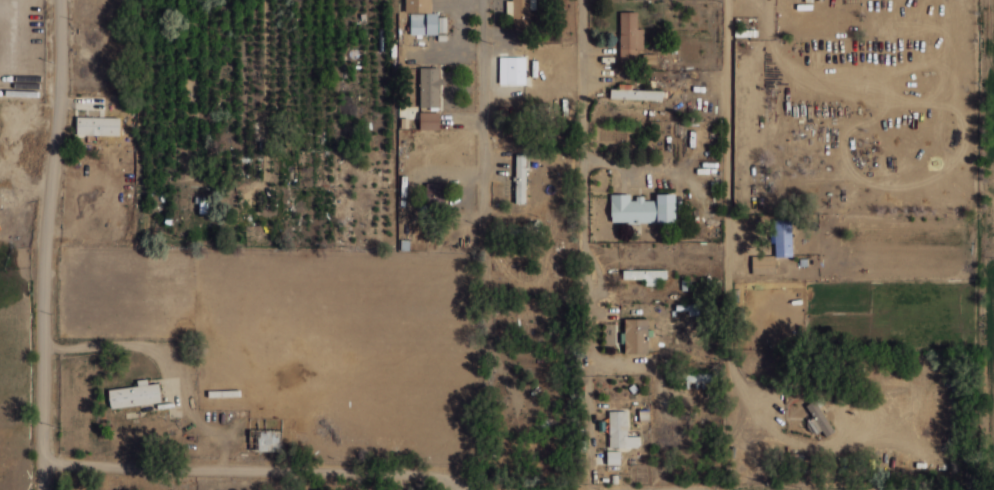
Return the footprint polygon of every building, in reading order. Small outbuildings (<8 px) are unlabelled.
[(431,0),(404,0),(404,14),(410,14),(409,35),(441,35),(441,13),(431,13),(431,0)] [(511,27),(530,27),(530,0),(511,0),(511,27)] [(620,65),(638,65),(638,50),(643,50),(643,29),(637,29),(637,12),(620,12),(620,65)] [(522,57),(511,57),(511,105),(522,105),(522,57)] [(439,108),(439,68),(420,68),(420,108),(439,108)] [(439,129),(439,112),(420,112),(420,129),(439,129)] [(120,117),(76,117),(76,135),(120,135),(120,117)] [(515,204),(526,204),(526,153),(515,153),(515,204)] [(444,183),(426,183),(426,213),(444,213),(444,183)] [(675,223),(675,193),(656,193),(656,200),(629,199),(629,194),(610,193),(610,223),(675,223)] [(667,270),(623,270),(623,279),(645,279),(645,286),(657,286),(657,279),(667,279),(667,270)] [(647,354),(647,318),(625,318),(625,354),(647,354)] [(712,387),(712,373),(674,373),(674,387),(712,387)] [(108,389),(110,408),(160,403),(158,383),(108,389)] [(835,431),(814,401),(805,407),(826,437),(835,431)] [(620,465),(620,449),(639,449),(639,437),(627,437),(627,411),(608,410),(607,452),(596,452),(595,464),(620,465)] [(255,452),(281,452),(281,431),(255,431),(255,452)]
